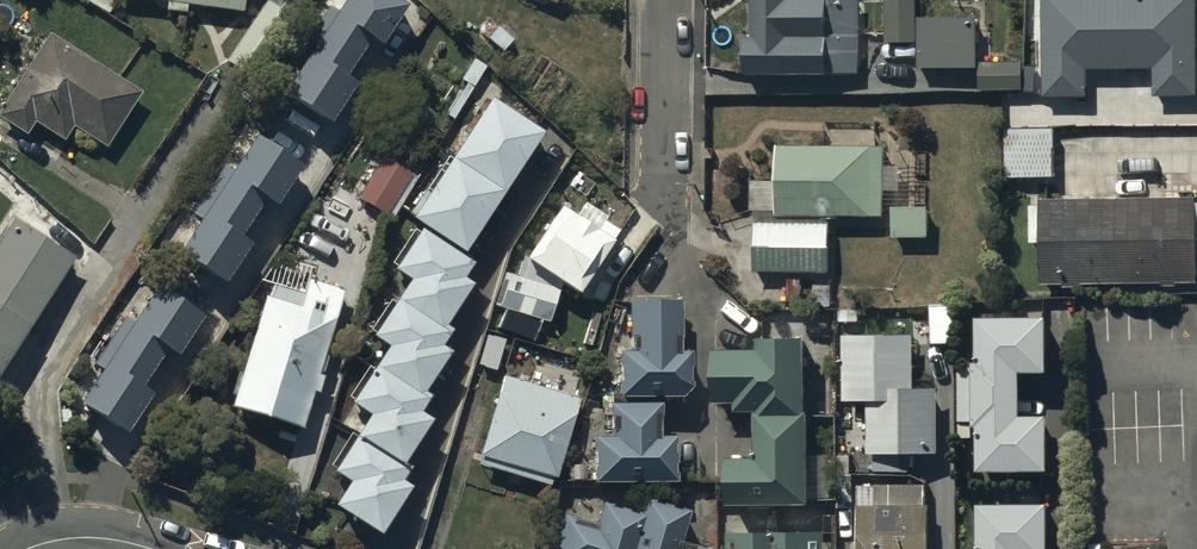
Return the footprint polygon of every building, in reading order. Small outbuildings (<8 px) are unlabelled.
[(276,74),(324,106),(351,65),(339,57),(365,18),(375,24),(391,0),(326,0),(276,74)] [(748,26),(741,26),(741,64),(860,64),(860,0),(748,0),(748,26)] [(884,50),(916,50),(916,0),(885,0),(884,50)] [(1040,86),(1085,85),(1084,60),(1151,59),(1152,87),(1195,87),(1194,0),(1039,0),(1040,86)] [(46,23),(0,94),(0,108),(24,124),(32,113),(62,132),(72,116),(104,136),(139,82),(46,23)] [(978,25),(917,25),(918,76),(978,76),(979,96),(1022,96),(1022,69),(978,69),(978,25)] [(539,116),(484,81),(407,200),(415,209),(387,252),(404,263),(367,319),(382,328),(345,385),(366,399),(330,454),(347,465),(332,489),(374,516),(403,472),(394,466),(402,454),(394,449),(423,404),(411,396),(421,380),(415,376),(441,336),(432,330),(442,314),(436,310),(463,268),(456,263),(466,246),(458,241),(539,116)] [(248,112),(170,235),(219,266),(244,226),(233,219),(258,179),(271,187),(299,144),(248,112)] [(1054,133),(1005,133),(1005,185),(1054,185),(1054,133)] [(880,204),(882,138),(776,135),(774,204),(753,203),(752,263),(824,264),(826,203),(880,204)] [(383,166),(358,204),(386,221),(410,183),(383,166)] [(1193,189),(1037,190),(1038,275),(1194,273),(1193,189)] [(595,230),(559,206),(525,257),(578,292),(620,230),(603,219),(595,230)] [(9,208),(0,221),(0,351),(69,247),(9,208)] [(928,215),(891,216),(892,246),(928,245),(928,215)] [(199,298),(152,266),(71,385),(121,419),(149,378),(137,369),(163,331),(172,337),(199,298)] [(298,296),(262,285),(228,395),(299,417),(341,280),(306,269),(298,296)] [(673,289),(625,290),(625,336),(612,337),(612,384),(677,383),(685,372),(685,338),(674,339),(673,289)] [(1043,300),(973,301),(974,345),(969,345),(969,359),(956,359),(957,413),(972,413),(973,455),(1045,454),(1044,398),(1018,398),(1017,355),(1044,355),(1043,300)] [(801,319),(753,319),(753,330),(709,330),(709,389),(731,389),(731,395),(757,395),(756,446),(727,446),(727,483),(805,483),(805,396),(800,396),(801,319)] [(911,322),(839,322),(839,392),(867,392),(867,443),(935,443),(935,376),(911,376),(911,322)] [(487,335),(477,365),(496,371),(506,341),(487,335)] [(580,399),(503,376),(479,453),(484,454),(481,464),(550,485),(553,476),(556,477),(580,399)] [(655,392),(605,393),(606,424),(588,424),(589,468),(671,467),(670,421),(656,422),(655,392)] [(640,485),(636,499),(596,488),(590,510),(559,502),(546,548),(670,548),(684,497),(640,485)] [(974,487),(975,532),(970,532),(970,545),(957,546),(957,548),(1018,548),(1018,542),(1045,541),(1044,486),(974,487)] [(856,495),(855,548),(928,548),(928,495),(856,495)] [(720,515),(720,548),(823,548),(823,516),(720,515)]
